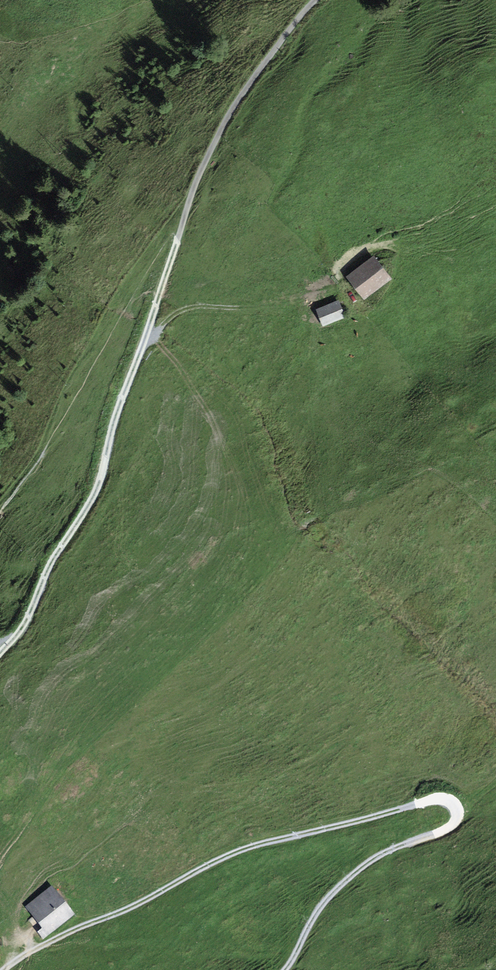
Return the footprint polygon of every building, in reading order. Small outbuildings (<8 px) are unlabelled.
[(374,259),(350,277),(365,297),(389,279),(374,259)] [(317,310),(324,326),(346,318),(340,301),(317,310)] [(52,887),(26,909),(44,930),(38,934),(43,940),(75,914),(52,887)]
